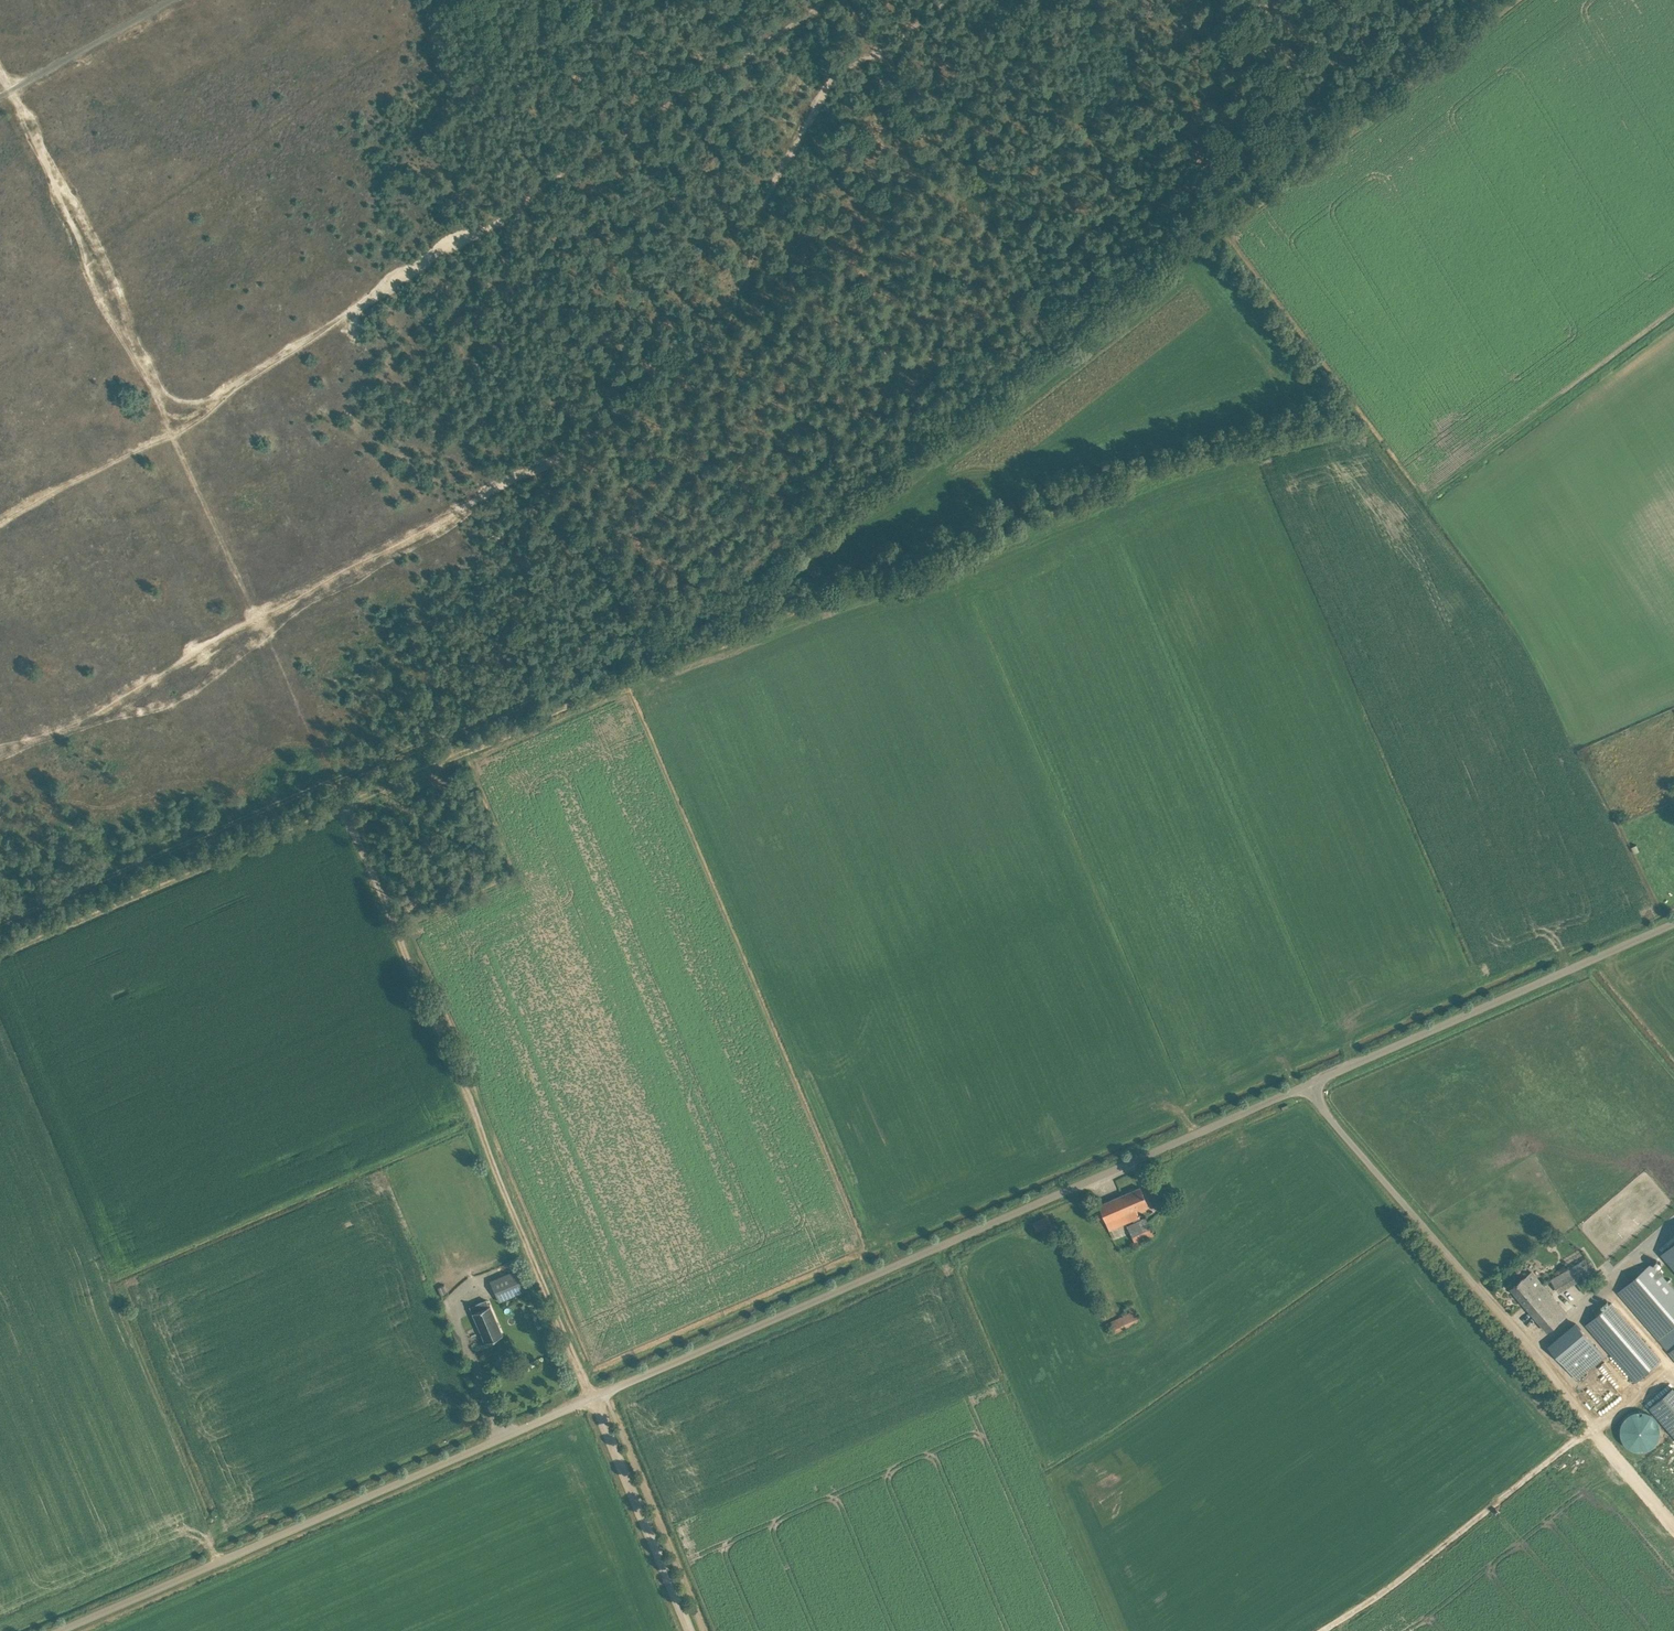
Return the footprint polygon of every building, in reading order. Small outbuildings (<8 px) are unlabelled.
[(1147,1203),(1144,1197),(1140,1187),(1098,1205),(1109,1229),(1138,1216),(1135,1208),(1147,1203)] [(426,1211),(429,1217),(438,1213),(435,1207),(426,1211)] [(1051,1224),(1047,1215),(1032,1222),(1036,1231),(1051,1224)] [(1141,1221),(1121,1230),(1128,1246),(1148,1238),(1141,1221)] [(1664,1254),(1673,1266),(1673,1245),(1664,1254)] [(1570,1268),(1551,1279),(1558,1291),(1596,1270),(1591,1262),(1573,1272),(1570,1268)] [(1618,1291),(1670,1351),(1673,1356),(1673,1288),(1652,1262),(1618,1291)] [(490,1280),(499,1301),(523,1290),(515,1270),(490,1280)] [(1511,1288),(1547,1330),(1568,1313),(1542,1282),(1535,1288),(1525,1276),(1511,1288)] [(480,1302),(470,1306),(485,1342),(503,1334),(487,1298),(480,1301),(480,1302)] [(1661,1359),(1610,1302),(1586,1324),(1637,1381),(1661,1359)] [(1139,1320),(1134,1309),(1132,1304),(1124,1308),(1126,1313),(1104,1324),(1109,1334),(1139,1320)] [(1605,1356),(1576,1322),(1549,1345),(1577,1378),(1582,1374),(1585,1377),(1588,1374),(1586,1372),(1605,1356)] [(1590,1393),(1596,1400),(1612,1388),(1605,1380),(1590,1393)] [(1653,1406),(1673,1432),(1673,1389),(1653,1406)] [(1623,1426),(1622,1428),(1623,1430),(1623,1432),(1623,1433),(1624,1435),(1624,1437),(1625,1438),(1626,1440),(1627,1441),(1628,1442),(1630,1443),(1631,1444),(1632,1445),(1634,1446),(1635,1447),(1637,1447),(1639,1448),(1641,1448),(1642,1448),(1644,1448),(1646,1448),(1647,1447),(1649,1447),(1651,1446),(1652,1445),(1654,1444),(1655,1443),(1656,1442),(1657,1441),(1659,1440),(1659,1438),(1660,1437),(1661,1435),(1661,1433),(1662,1432),(1662,1430),(1662,1428),(1662,1426),(1662,1425),(1661,1423),(1661,1421),(1660,1420),(1659,1418),(1659,1417),(1657,1415),(1656,1414),(1655,1413),(1654,1412),(1652,1411),(1651,1410),(1649,1410),(1647,1409),(1646,1409),(1644,1408),(1642,1408),(1641,1408),(1639,1409),(1637,1409),(1636,1410),(1634,1410),(1632,1411),(1631,1412),(1630,1413),(1628,1414),(1627,1415),(1626,1417),(1625,1418),(1624,1420),(1624,1421),(1623,1423),(1623,1425),(1623,1426)]
